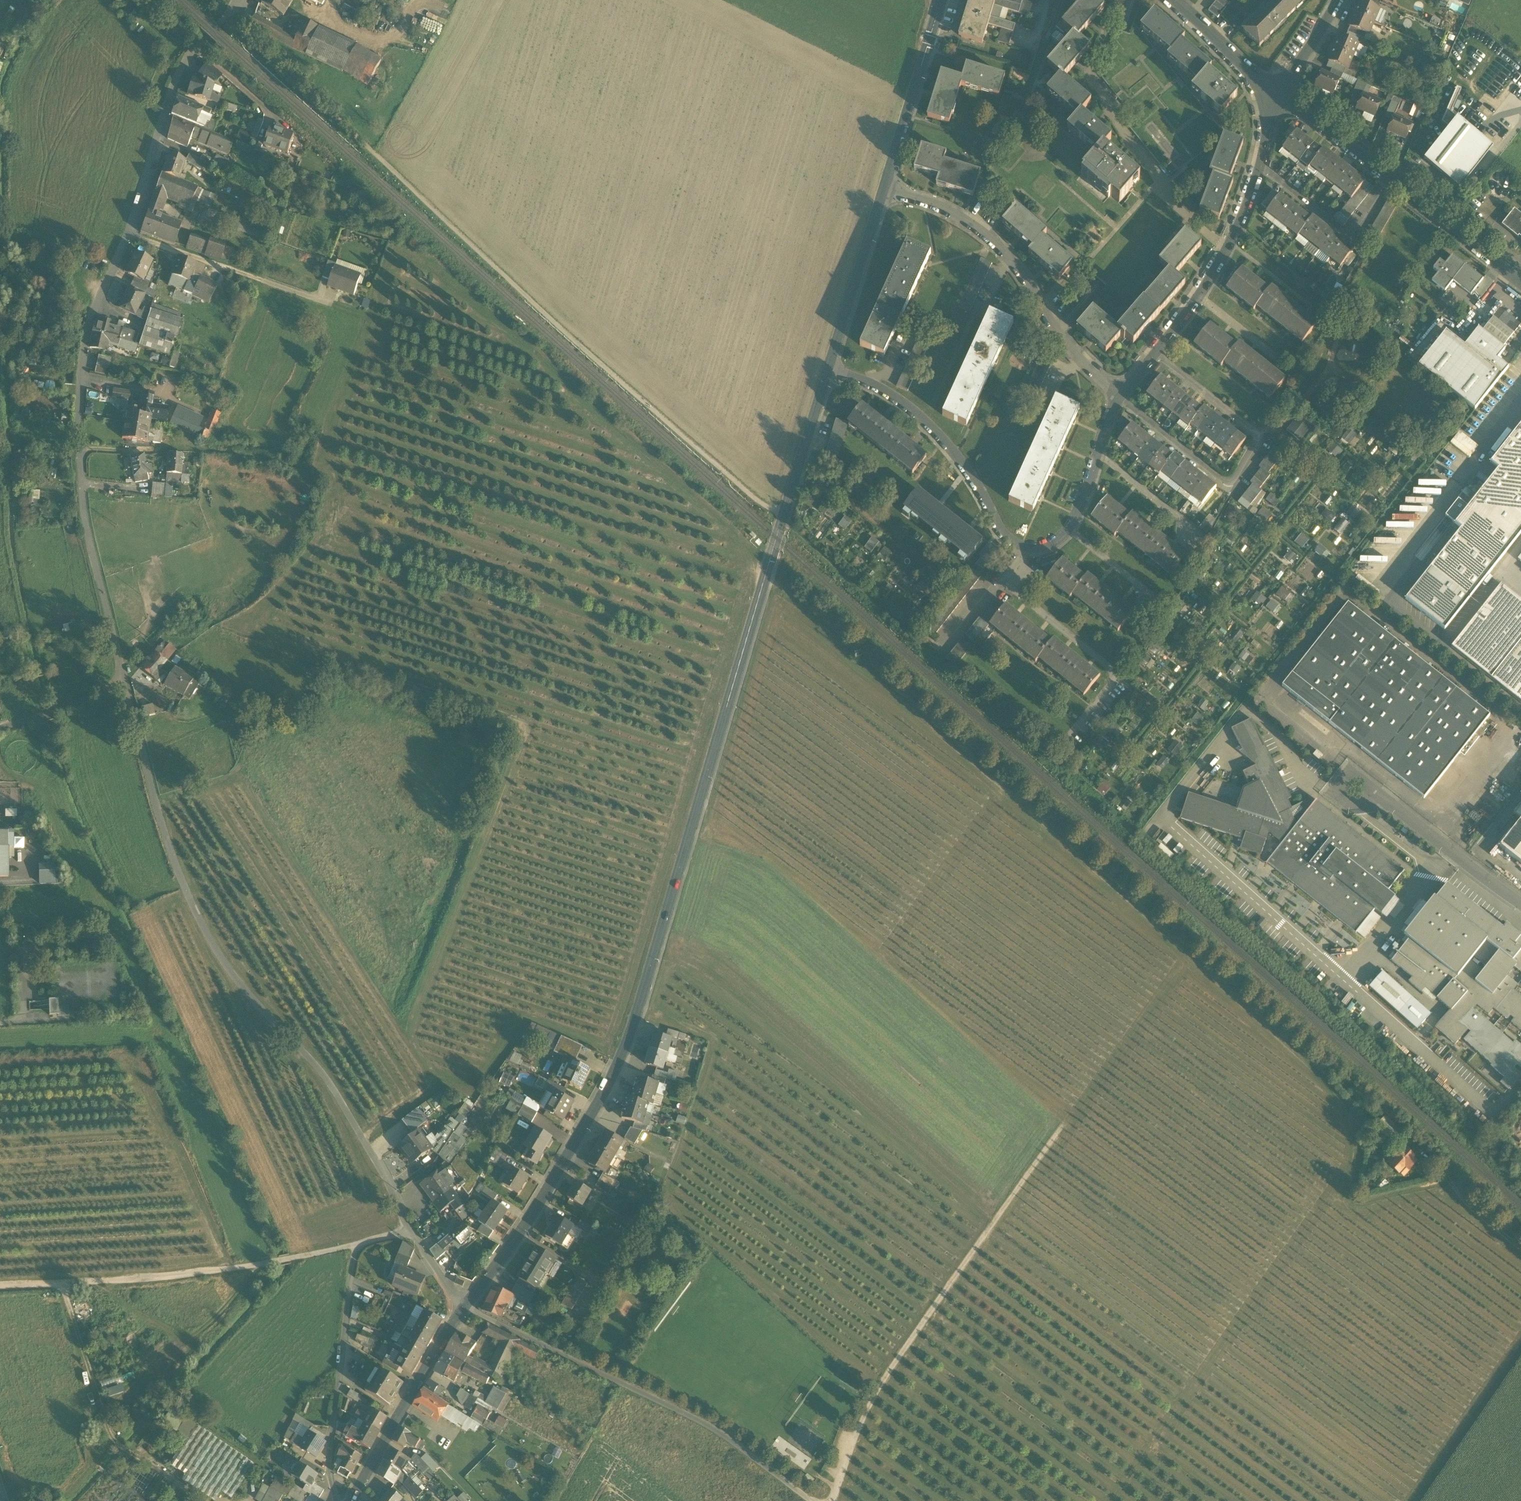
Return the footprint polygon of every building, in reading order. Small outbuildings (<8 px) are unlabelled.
[(283,16),(290,5),(293,0),(263,0),(262,3),(283,16)] [(967,18),(988,25),(990,17),(994,6),(974,0),(973,0),(967,18)] [(1019,14),(1023,0),(996,0),(994,6),(1001,9),(1019,14)] [(1019,14),(1028,17),(1033,0),(1023,0),(1019,14)] [(1093,0),(1083,0),(1062,25),(1068,30),(1073,35),(1077,39),(1103,9),(1093,0)] [(1217,18),(1229,4),(1224,0),(1217,0),(1208,11),(1217,18)] [(1259,47),(1305,0),(1273,0),(1243,31),(1259,47)] [(1380,3),(1374,0),(1361,0),(1361,1),(1377,8),(1380,3)] [(1355,7),(1352,13),(1374,22),(1379,9),(1377,8),(1361,1),(1360,1),(1357,8),(1355,7)] [(990,17),(998,20),(1001,9),(994,6),(990,17)] [(15,10),(11,7),(4,17),(8,20),(15,10)] [(1191,90),(1220,115),(1236,96),(1208,71),(1211,68),(1181,42),(1184,38),(1154,12),(1140,28),(1170,54),(1167,57),(1197,83),(1191,90)] [(1368,35),(1374,22),(1352,13),(1350,18),(1352,19),(1349,26),(1350,27),(1366,34),(1368,35)] [(306,55),(342,72),(343,71),(342,70),(357,46),(357,45),(319,28),(304,20),(295,40),(254,17),(250,25),(292,48),(306,55)] [(988,25),(1002,29),(1013,32),(1015,25),(998,20),(990,17),(988,25)] [(982,44),(988,25),(967,18),(961,37),(982,44)] [(1068,30),(1059,23),(1056,27),(1064,35),(1065,34),(1068,30)] [(1347,32),(1360,38),(1364,40),(1366,34),(1350,27),(1347,32)] [(1010,44),(1013,32),(1002,29),(998,42),(1009,45),(1010,44)] [(1358,44),(1360,38),(1347,32),(1345,38),(1358,44)] [(1047,65),(1060,76),(1063,78),(1089,48),(1077,39),(1073,35),(1070,38),(1047,65)] [(1334,42),(1331,47),(1353,57),(1358,44),(1345,38),(1339,35),(1336,43),(1334,42)] [(343,71),(367,85),(381,61),(357,46),(342,70),(343,71)] [(1347,70),(1353,57),(1331,47),(1329,53),(1331,54),(1328,61),(1329,62),(1345,69),(1347,70)] [(1326,67),(1332,69),(1343,74),(1345,69),(1329,62),(1326,67)] [(212,78),(216,81),(221,75),(207,64),(199,74),(207,80),(209,81),(212,78)] [(967,65),(963,79),(961,85),(999,97),(1005,77),(967,65)] [(1340,80),(1343,74),(1332,69),(1329,75),(1339,79),(1339,80),(1340,80)] [(1314,86),(1322,90),(1330,93),(1333,94),(1339,80),(1339,79),(1329,75),(1321,71),(1319,75),(1316,82),(1314,86)] [(949,124),(961,85),(963,79),(941,72),(941,73),(944,74),(941,82),(939,81),(930,109),(933,109),(930,117),(928,117),(949,124)] [(1046,92),(1076,117),(1080,113),(1090,102),(1063,78),(1060,76),(1046,92)] [(188,94),(217,103),(219,96),(210,93),(212,85),(193,78),(188,94)] [(1360,97),(1361,97),(1362,94),(1366,85),(1358,81),(1352,94),(1360,97)] [(1441,122),(1449,128),(1457,118),(1451,113),(1461,90),(1456,88),(1441,122)] [(1328,99),(1330,93),(1322,90),(1320,95),(1328,99)] [(1356,109),(1374,117),(1381,102),(1362,94),(1361,97),(1360,97),(1357,105),(1356,109)] [(171,115),(196,125),(202,109),(178,99),(171,115)] [(1385,117),(1392,120),(1393,116),(1394,116),(1399,106),(1391,102),(1385,117)] [(222,110),(234,113),(236,107),(224,103),(222,110)] [(196,125),(203,128),(210,112),(202,109),(196,125)] [(1067,129),(1097,154),(1103,148),(1110,139),(1080,113),(1076,117),(1067,129)] [(1387,131),(1405,139),(1412,124),(1394,116),(1393,116),(1392,120),(1388,127),(1387,131)] [(227,139),(195,126),(172,117),(167,139),(187,148),(191,137),(199,140),(198,142),(222,151),(227,139)] [(1493,146),(1457,118),(1449,128),(1425,158),(1443,172),(1441,174),(1458,187),(1459,185),(1461,186),(1493,146)] [(264,147),(287,155),(294,137),(271,128),(264,147)] [(248,142),(250,134),(241,130),(238,139),(248,142)] [(1284,147),(1292,154),(1304,138),(1296,132),(1284,147)] [(1199,213),(1219,220),(1233,182),(1229,181),(1243,144),(1223,137),(1209,174),(1213,176),(1199,213)] [(1292,154),(1301,160),(1313,145),(1304,138),(1292,154)] [(227,139),(222,151),(228,154),(233,142),(227,139)] [(252,150),(260,153),(264,143),(257,140),(252,150)] [(1313,145),(1301,160),(1309,166),(1311,164),(1321,151),(1313,145)] [(936,185),(973,197),(980,173),(944,162),(946,154),(921,146),(914,169),(939,177),(936,185)] [(1282,149),(1291,155),(1292,154),(1284,147),(1282,149)] [(1082,172),(1083,173),(1110,196),(1111,197),(1112,197),(1119,203),(1139,179),(1103,148),(1097,154),(1082,172)] [(1311,164),(1319,171),(1331,156),(1323,149),(1321,151),(1311,164)] [(161,174),(178,181),(178,180),(186,162),(167,154),(164,162),(166,163),(161,174)] [(1301,160),(1292,154),(1291,155),(1299,162),(1301,160)] [(200,160),(209,164),(212,160),(202,155),(200,160)] [(224,161),(216,156),(211,166),(218,170),(224,161)] [(1319,171),(1327,177),(1339,162),(1331,156),(1319,171)] [(190,163),(201,169),(204,164),(198,160),(193,158),(190,163)] [(1304,172),(1309,166),(1301,160),(1299,162),(1296,166),(1304,172)] [(1327,177),(1336,184),(1348,169),(1339,162),(1327,177)] [(1317,173),(1319,171),(1311,164),(1309,166),(1317,173)] [(1336,184),(1344,191),(1356,175),(1348,169),(1336,184)] [(1319,171),(1317,173),(1326,179),(1327,177),(1319,171)] [(1108,198),(1110,196),(1083,173),(1081,175),(1108,198)] [(190,206),(195,194),(197,190),(197,189),(178,181),(161,174),(155,191),(164,195),(184,203),(190,206)] [(1365,182),(1356,175),(1344,191),(1352,197),(1355,194),(1358,190),(1361,186),(1365,182)] [(1327,177),(1326,179),(1334,186),(1336,184),(1327,177)] [(1365,182),(1361,186),(1369,193),(1373,188),(1365,182)] [(1336,184),(1334,186),(1342,192),(1344,191),(1336,184)] [(1366,197),(1369,193),(1361,186),(1358,190),(1366,197)] [(196,204),(210,209),(216,195),(202,190),(196,204)] [(1363,201),(1366,197),(1358,190),(1355,194),(1363,201)] [(147,212),(156,215),(164,195),(155,191),(147,212)] [(1261,206),(1267,211),(1279,195),(1273,191),(1261,206)] [(1344,191),(1342,192),(1351,199),(1352,198),(1352,197),(1344,191)] [(1360,205),(1363,201),(1355,194),(1352,197),(1352,198),(1360,205)] [(1267,211),(1278,219),(1290,204),(1279,195),(1267,211)] [(1389,197),(1386,202),(1395,207),(1398,202),(1389,197)] [(1357,208),(1360,205),(1352,198),(1351,199),(1348,202),(1357,208)] [(1353,212),(1357,208),(1348,202),(1345,206),(1353,212)] [(1386,202),(1384,207),(1393,212),(1395,207),(1386,202)] [(185,216),(190,206),(184,203),(179,214),(185,216)] [(1290,204),(1278,219),(1288,227),(1300,212),(1290,204)] [(1350,216),(1353,212),(1345,206),(1342,210),(1350,216)] [(1384,207),(1381,211),(1390,216),(1393,212),(1384,207)] [(1028,254),(1059,280),(1072,264),(1042,238),(1046,234),(1016,208),(1002,223),(1032,249),(1028,254)] [(1514,209),(1501,225),(1517,237),(1519,236),(1520,238),(1520,215),(1514,209)] [(1347,220),(1350,216),(1342,210),(1339,214),(1347,220)] [(1265,213),(1276,221),(1278,219),(1267,211),(1265,213)] [(1381,211),(1379,216),(1388,221),(1390,216),(1381,211)] [(140,233),(157,239),(164,218),(156,215),(147,212),(140,233)] [(1310,220),(1300,212),(1288,227),(1298,236),(1299,235),(1298,235),(1300,233),(1312,218),(1312,217),(1310,220)] [(1379,216),(1376,220),(1385,225),(1388,221),(1379,216)] [(157,239),(173,246),(181,224),(164,218),(157,239)] [(227,225),(243,231),(246,224),(230,218),(227,225)] [(1322,226),(1312,218),(1300,233),(1310,241),(1322,226)] [(1286,229),(1288,227),(1278,219),(1276,221),(1274,224),(1284,232),(1286,229)] [(1376,220),(1374,224),(1383,229),(1385,225),(1376,220)] [(243,231),(251,234),(253,227),(246,224),(243,231)] [(1374,224),(1371,229),(1380,234),(1383,229),(1374,224)] [(1333,234),(1322,226),(1310,241),(1320,249),(1333,234)] [(271,234),(253,227),(251,234),(268,240),(271,234)] [(1288,227),(1286,229),(1297,238),(1298,236),(1288,227)] [(1371,229),(1369,233),(1378,238),(1380,234),(1371,229)] [(1159,262),(1168,271),(1175,276),(1201,246),(1185,232),(1171,248),(1159,262)] [(1309,243),(1310,241),(1300,233),(1298,235),(1299,235),(1309,243)] [(1369,233),(1366,237),(1375,242),(1378,238),(1369,233)] [(1333,234),(1320,249),(1331,257),(1343,242),(1333,234)] [(186,249),(226,264),(231,249),(191,235),(186,249)] [(1372,247),(1375,242),(1366,237),(1363,242),(1372,247)] [(1310,241),(1309,243),(1319,251),(1320,249),(1310,241)] [(1353,250),(1343,242),(1331,257),(1341,265),(1343,264),(1351,253),(1353,250)] [(861,347),(863,348),(910,245),(908,244),(861,347)] [(863,348),(884,358),(931,254),(910,245),(863,348)] [(1329,259),(1331,257),(1320,249),(1319,251),(1314,257),(1325,265),(1329,259)] [(1343,264),(1348,267),(1356,256),(1351,253),(1343,264)] [(135,277),(143,280),(143,279),(146,272),(145,272),(150,261),(135,254),(126,273),(135,277)] [(1445,291),(1453,282),(1452,281),(1465,266),(1452,256),(1445,266),(1439,262),(1433,270),(1438,274),(1433,281),(1445,291)] [(188,282),(190,283),(193,275),(197,264),(177,257),(171,275),(188,282)] [(1329,259),(1340,267),(1341,265),(1331,257),(1329,259)] [(959,307),(970,312),(992,263),(986,260),(981,258),(959,307)] [(323,279),(330,281),(335,268),(336,268),(337,266),(328,263),(323,279)] [(204,267),(197,264),(193,275),(200,278),(204,267)] [(1482,280),(1465,266),(1452,281),(1453,282),(1471,296),(1473,292),(1478,287),(1483,280),(1482,280)] [(328,287),(354,296),(361,277),(336,268),(335,268),(330,281),(328,287)] [(1256,307),(1302,343),(1317,324),(1270,287),(1268,290),(1241,269),(1226,288),(1254,310),(1256,307)] [(1184,284),(1175,276),(1168,271),(1143,301),(1159,314),(1184,284)] [(168,285),(183,292),(188,282),(171,275),(168,285)] [(200,278),(193,275),(190,283),(196,285),(200,278)] [(1486,275),(1482,280),(1483,280),(1478,287),(1485,293),(1494,282),(1486,275)] [(135,277),(133,282),(149,290),(152,283),(143,279),(143,280),(135,277)] [(200,278),(196,285),(191,295),(209,303),(215,290),(217,286),(200,278)] [(146,296),(149,290),(133,282),(132,282),(129,288),(144,295),(146,296)] [(188,282),(183,292),(191,295),(196,285),(190,283),(188,282)] [(1485,293),(1478,287),(1473,292),(1481,298),(1485,293)] [(118,309),(134,316),(137,311),(144,295),(129,288),(128,288),(118,309)] [(146,296),(153,300),(154,298),(155,293),(149,290),(146,296)] [(1133,344),(1159,314),(1143,301),(1117,330),(1093,309),(1076,328),(1105,353),(1120,336),(1124,339),(1125,338),(1133,344)] [(144,329),(142,336),(139,344),(133,343),(133,344),(138,346),(169,356),(173,339),(177,340),(179,331),(183,316),(152,304),(151,311),(144,307),(141,313),(140,315),(138,314),(136,317),(146,322),(143,329),(144,329)] [(1500,309),(1493,318),(1513,334),(1520,325),(1500,309)] [(945,416),(992,314),(989,313),(942,415),(945,416)] [(945,416),(966,426),(1013,323),(992,314),(945,416)] [(1502,348),(1513,334),(1493,318),(1482,332),(1478,329),(1464,346),(1446,332),(1418,366),(1474,411),(1508,368),(1497,360),(1505,350),(1502,348)] [(122,330),(108,326),(103,325),(93,323),(91,333),(93,333),(119,339),(122,330)] [(1224,363),(1269,399),(1273,394),(1284,380),(1238,343),(1235,346),(1209,325),(1194,344),(1221,366),(1224,363)] [(122,341),(133,344),(133,343),(139,344),(142,336),(122,330),(119,339),(119,340),(122,341)] [(108,342),(118,344),(119,340),(119,339),(93,333),(89,348),(106,351),(108,342)] [(896,385),(908,391),(930,342),(918,337),(896,385)] [(133,344),(122,341),(120,345),(137,350),(138,346),(133,344)] [(175,368),(180,353),(174,351),(169,366),(175,368)] [(98,355),(96,366),(107,368),(109,368),(111,357),(98,355)] [(1028,401),(1037,406),(1055,366),(1046,362),(1028,401)] [(106,375),(107,368),(96,366),(95,373),(106,375)] [(1148,382),(1153,386),(1160,377),(1160,376),(1156,373),(1148,382)] [(1148,392),(1156,399),(1168,384),(1160,377),(1153,386),(1148,392)] [(39,381),(39,389),(52,388),(51,380),(39,381)] [(1177,391),(1168,384),(1156,399),(1164,406),(1177,391)] [(114,398),(129,400),(130,392),(115,390),(114,398)] [(1185,397),(1177,391),(1164,406),(1173,412),(1185,397)] [(1155,401),(1156,399),(1148,392),(1146,394),(1155,401)] [(140,413),(140,414),(150,415),(150,419),(152,419),(157,420),(157,423),(165,424),(167,408),(152,406),(153,395),(142,394),(141,402),(140,409),(140,413)] [(1193,404),(1185,397),(1173,412),(1181,419),(1193,404)] [(1013,503),(1034,512),(1079,408),(1059,399),(1013,503)] [(1163,408),(1164,406),(1156,399),(1155,401),(1163,408)] [(1201,410),(1193,404),(1181,419),(1189,425),(1190,425),(1191,423),(1201,410)] [(848,423),(912,474),(926,457),(862,406),(848,423)] [(1171,414),(1173,412),(1164,406),(1163,408),(1171,414)] [(214,407),(210,417),(217,420),(219,413),(221,410),(214,407)] [(127,408),(125,425),(141,427),(142,423),(149,424),(150,419),(150,415),(140,414),(135,414),(136,408),(127,408)] [(1203,408),(1201,410),(1191,423),(1199,430),(1212,414),(1203,408)] [(209,441),(217,420),(210,417),(204,431),(198,428),(200,424),(199,423),(201,418),(179,409),(177,412),(175,411),(172,416),(173,417),(170,425),(201,439),(201,438),(209,441)] [(1180,421),(1181,419),(1173,412),(1171,414),(1180,421)] [(1220,421),(1212,414),(1199,430),(1208,436),(1220,421)] [(1299,442),(1310,428),(1312,426),(1304,420),(1299,416),(1286,432),(1299,442)] [(1115,427),(1119,430),(1127,421),(1122,417),(1115,427)] [(1306,418),(1304,420),(1312,426),(1310,428),(1314,430),(1317,426),(1306,418)] [(825,455),(837,459),(848,423),(836,419),(825,455)] [(1181,419),(1180,421),(1188,427),(1189,425),(1181,419)] [(1131,424),(1127,421),(1119,430),(1124,434),(1131,425),(1131,424)] [(1228,427),(1220,421),(1208,436),(1216,443),(1228,427)] [(149,426),(149,424),(142,423),(141,427),(125,425),(122,438),(146,442),(149,426)] [(1198,431),(1199,430),(1191,423),(1190,425),(1198,431)] [(1444,631),(1520,533),(1520,423),(1490,463),(1498,469),(1467,508),(1455,524),(1461,529),(1405,600),(1444,631)] [(1119,440),(1129,449),(1142,433),(1131,425),(1124,434),(1119,440)] [(160,443),(161,438),(153,436),(154,427),(149,426),(146,442),(152,442),(160,443)] [(162,429),(154,427),(153,436),(161,438),(162,429)] [(1236,434),(1228,427),(1216,443),(1224,449),(1236,434)] [(1347,444),(1355,435),(1348,429),(1339,438),(1347,444)] [(1199,430),(1198,431),(1206,438),(1208,436),(1199,430)] [(1129,449),(1140,457),(1152,441),(1142,433),(1129,449)] [(1245,441),(1236,434),(1224,449),(1233,456),(1245,441)] [(1467,458),(1473,450),(1454,434),(1447,442),(1467,458)] [(1208,436),(1206,438),(1214,444),(1216,443),(1208,436)] [(1117,442),(1128,451),(1129,449),(1119,440),(1117,442)] [(1140,457),(1150,465),(1162,450),(1152,441),(1140,457)] [(1216,443),(1214,444),(1223,451),(1224,449),(1216,443)] [(1336,458),(1341,451),(1333,444),(1327,451),(1336,458)] [(1431,463),(1441,471),(1449,462),(1459,469),(1467,459),(1446,444),(1431,463)] [(1273,448),(1266,457),(1275,465),(1282,455),(1273,448)] [(1128,451),(1138,459),(1140,457),(1129,449),(1128,451)] [(1224,449),(1223,451),(1231,458),(1233,456),(1224,449)] [(1160,473),(1162,471),(1172,458),(1162,450),(1150,465),(1160,473)] [(130,457),(133,477),(134,477),(146,475),(147,475),(143,454),(130,457)] [(167,474),(181,475),(182,464),(183,455),(168,454),(167,474)] [(1162,471),(1172,479),(1184,463),(1174,455),(1172,458),(1162,471)] [(1138,459),(1148,467),(1150,465),(1140,457),(1138,459)] [(1268,474),(1275,465),(1266,457),(1259,467),(1261,468),(1268,474)] [(1172,479),(1182,487),(1194,472),(1184,463),(1172,479)] [(190,464),(182,464),(181,475),(189,475),(190,464)] [(1160,473),(1150,465),(1148,467),(1158,475),(1160,473)] [(1270,476),(1268,474),(1261,468),(1253,478),(1263,485),(1270,476)] [(1160,473),(1170,481),(1172,479),(1162,471),(1160,473)] [(1182,487),(1192,495),(1205,480),(1194,472),(1182,487)] [(167,481),(181,482),(181,475),(167,474),(167,481)] [(1259,490),(1263,485),(1253,478),(1250,483),(1252,484),(1259,490)] [(1170,481),(1181,489),(1182,487),(1172,479),(1170,481)] [(1215,488),(1205,480),(1192,495),(1203,503),(1215,488)] [(173,497),(173,484),(152,484),(152,497),(173,497)] [(1261,492),(1259,490),(1252,484),(1248,489),(1257,496),(1261,492)] [(1181,489),(1191,497),(1192,495),(1182,487),(1181,489)] [(1254,501),(1257,496),(1248,489),(1245,494),(1254,501)] [(959,552),(968,559),(982,542),(918,491),(904,508),(913,515),(914,513),(942,535),(940,537),(949,544),(951,542),(961,550),(959,552)] [(1250,506),(1254,501),(1245,494),(1241,498),(1250,506)] [(1203,503),(1192,495),(1191,497),(1201,505),(1203,503)] [(1116,534),(1119,531),(1129,517),(1106,498),(1093,515),(1098,519),(1096,521),(1110,532),(1111,530),(1116,534)] [(1246,510),(1250,506),(1241,498),(1237,503),(1246,510)] [(1458,500),(1445,516),(1455,524),(1467,508),(1458,500)] [(1348,506),(1346,515),(1355,518),(1357,509),(1348,506)] [(1267,520),(1272,514),(1264,508),(1259,514),(1267,520)] [(914,513),(913,515),(940,537),(942,535),(914,513)] [(1131,513),(1129,517),(1119,531),(1123,534),(1121,536),(1162,569),(1164,566),(1172,573),(1186,557),(1131,513)] [(847,516),(840,525),(846,530),(853,521),(847,516)] [(1340,517),(1332,527),(1339,533),(1347,524),(1340,517)] [(1205,521),(1201,530),(1207,532),(1210,523),(1205,521)] [(1293,541),(1301,547),(1307,540),(1300,533),(1293,541)] [(874,553),(880,541),(872,537),(866,549),(874,553)] [(949,544),(959,552),(961,550),(951,542),(949,544)] [(1391,558),(1367,542),(1345,576),(1369,591),(1391,558)] [(1071,596),(1072,595),(1084,578),(1061,560),(1048,577),(1055,582),(1053,585),(1063,592),(1064,590),(1071,596)] [(909,567),(904,574),(913,580),(918,573),(909,567)] [(926,626),(936,634),(981,576),(971,569),(962,581),(926,626)] [(1087,575),(1084,578),(1072,595),(1118,631),(1133,612),(1087,575)] [(926,577),(919,585),(926,592),(933,584),(926,577)] [(1491,679),(1520,641),(1520,600),(1501,584),(1451,648),(1491,679)] [(1280,586),(1274,594),(1283,600),(1288,593),(1280,586)] [(950,666),(954,669),(974,643),(990,624),(1004,606),(995,598),(965,636),(945,661),(950,666)] [(1270,601),(1265,606),(1271,612),(1277,606),(1270,601)] [(1282,686),(1424,799),(1490,716),(1348,603),(1282,686)] [(1036,661),(1038,658),(1050,642),(1006,606),(1005,605),(1004,606),(990,624),(1036,661)] [(1053,639),(1050,642),(1038,658),(1084,695),(1099,677),(1053,639)] [(165,641),(155,652),(165,661),(167,662),(177,650),(165,641)] [(1491,679),(1520,703),(1520,641),(1491,679)] [(156,671),(165,661),(155,652),(140,669),(150,678),(156,671)] [(163,686),(182,697),(183,696),(193,680),(193,679),(176,669),(177,667),(175,666),(163,686)] [(159,674),(156,671),(150,678),(154,681),(158,684),(163,679),(158,675),(159,674)] [(193,680),(183,696),(189,700),(199,684),(193,680)] [(153,705),(143,707),(145,716),(155,714),(153,705)] [(1243,773),(1250,787),(1252,792),(1261,788),(1279,824),(1237,810),(1188,794),(1180,819),(1243,840),(1240,849),(1260,856),(1268,833),(1273,835),(1272,836),(1282,844),(1297,825),(1294,823),(1288,811),(1292,810),(1287,800),(1291,799),(1251,719),(1231,729),(1242,751),(1239,753),(1256,766),(1243,773)] [(1479,729),(1484,733),(1491,724),(1486,720),(1479,729)] [(1176,740),(1169,749),(1176,755),(1184,746),(1176,740)] [(1313,755),(1319,760),(1322,756),(1317,751),(1313,755)] [(1244,790),(1237,810),(1279,824),(1261,788),(1252,792),(1250,787),(1244,790)] [(1315,801),(1297,825),(1282,844),(1266,863),(1356,934),(1356,933),(1372,913),(1374,910),(1381,916),(1381,915),(1395,899),(1395,898),(1387,892),(1404,871),(1315,801)] [(1499,848),(1520,865),(1520,820),(1499,848)] [(51,866),(39,866),(40,884),(54,884),(54,872),(51,872),(51,866)] [(1513,991),(1517,986),(1506,977),(1514,968),(1520,974),(1520,944),(1520,945),(1517,942),(1520,937),(1502,922),(1499,927),(1446,885),(1435,899),(1433,898),(1427,906),(1408,929),(1403,936),(1408,940),(1391,962),(1412,978),(1408,982),(1421,993),(1425,989),(1436,999),(1450,1011),(1435,1028),(1443,1035),(1445,1033),(1448,1036),(1446,1038),(1454,1045),(1467,1030),(1468,1029),(1461,1023),(1472,1010),(1476,1006),(1488,1015),(1493,1009),(1507,1020),(1510,1016),(1514,1020),(1511,1023),(1520,1031),(1520,998),(1513,991)] [(1395,899),(1381,915),(1386,919),(1399,902),(1395,899)] [(1408,929),(1427,906),(1422,902),(1404,926),(1408,929)] [(1380,919),(1372,913),(1356,933),(1364,939),(1380,919)] [(55,966),(57,1000),(58,1000),(58,1008),(69,1008),(120,1005),(119,986),(125,985),(125,982),(119,982),(118,962),(55,966)] [(1369,987),(1399,1014),(1412,999),(1382,972),(1369,987)] [(1425,989),(1421,993),(1432,1004),(1436,999),(1425,989)] [(1349,993),(1341,1003),(1346,1006),(1353,997),(1349,993)] [(1430,1015),(1412,999),(1399,1014),(1417,1030),(1430,1015)] [(58,1015),(58,1008),(58,1000),(57,1000),(48,1000),(49,1010),(49,1016),(58,1015)] [(69,1017),(69,1008),(58,1008),(58,1015),(59,1018),(69,1017)] [(1461,1023),(1468,1029),(1467,1030),(1470,1032),(1463,1040),(1492,1065),(1490,1066),(1504,1078),(1500,1083),(1508,1090),(1520,1076),(1520,1075),(1514,1069),(1516,1066),(1520,1070),(1520,1047),(1515,1041),(1512,1044),(1475,1012),(1472,1010),(1461,1023)] [(538,1026),(537,1029),(534,1036),(537,1038),(538,1036),(552,1042),(557,1045),(555,1050),(561,1053),(563,1047),(567,1039),(563,1038),(538,1026)] [(667,1035),(678,1039),(680,1033),(668,1030),(667,1035)] [(655,1034),(650,1049),(667,1054),(672,1039),(655,1034)] [(561,1053),(576,1059),(582,1046),(567,1039),(563,1047),(561,1053)] [(662,1070),(667,1054),(650,1049),(646,1064),(662,1070)] [(562,1082),(579,1089),(584,1080),(583,1080),(587,1070),(588,1071),(588,1070),(571,1062),(562,1082)] [(666,1079),(672,1081),(675,1072),(677,1073),(677,1072),(669,1070),(668,1073),(656,1070),(654,1076),(666,1079)] [(505,1073),(501,1083),(511,1088),(516,1078),(505,1073)] [(659,1083),(664,1085),(666,1079),(654,1076),(652,1075),(651,1081),(659,1083)] [(636,1083),(635,1088),(656,1094),(659,1083),(651,1081),(638,1077),(638,1078),(637,1078),(635,1083),(636,1083)] [(544,1090),(554,1096),(556,1093),(561,1096),(565,1089),(549,1081),(544,1090)] [(633,1094),(632,1098),(649,1103),(653,1105),(656,1094),(635,1088),(634,1088),(632,1093),(633,1094)] [(512,1099),(522,1105),(523,1103),(526,1099),(524,1098),(515,1093),(512,1099)] [(546,1111),(563,1120),(568,1112),(566,1112),(569,1107),(570,1108),(573,1103),(561,1096),(556,1093),(554,1096),(546,1111)] [(625,1108),(646,1114),(649,1103),(632,1098),(628,1097),(628,1098),(627,1098),(625,1103),(626,1103),(625,1108)] [(653,1105),(649,1103),(646,1114),(651,1116),(654,1105),(653,1105)] [(537,1113),(523,1105),(517,1116),(531,1124),(537,1113)] [(642,1125),(646,1114),(625,1108),(623,1112),(621,1117),(622,1117),(621,1118),(634,1122),(642,1125)] [(403,1121),(407,1127),(422,1115),(418,1109),(403,1121)] [(642,1125),(648,1126),(651,1116),(646,1114),(642,1125)] [(427,1122),(422,1115),(407,1127),(412,1133),(427,1122)] [(1377,1126),(1391,1138),(1397,1130),(1384,1118),(1377,1126)] [(634,1122),(633,1128),(643,1131),(646,1132),(648,1126),(642,1125),(634,1122)] [(443,1137),(449,1141),(455,1133),(446,1127),(440,1135),(443,1137)] [(634,1145),(643,1131),(633,1128),(631,1127),(624,1139),(634,1145)] [(541,1157),(543,1154),(547,1146),(549,1147),(553,1141),(551,1140),(552,1138),(535,1128),(524,1147),(530,1150),(541,1157)] [(607,1131),(597,1148),(614,1157),(623,1141),(607,1131)] [(413,1163),(430,1150),(431,1149),(424,1140),(419,1132),(400,1146),(413,1163)] [(455,1133),(449,1141),(439,1156),(436,1160),(444,1166),(446,1166),(464,1140),(455,1133)] [(432,1134),(424,1140),(431,1149),(430,1150),(432,1153),(443,1137),(440,1135),(437,1134),(435,1139),(432,1134)] [(432,1153),(439,1156),(449,1141),(443,1137),(432,1153)] [(605,1173),(614,1157),(597,1148),(588,1163),(605,1173)] [(1398,1172),(1402,1176),(1404,1173),(1405,1172),(1414,1162),(1410,1158),(1412,1156),(1405,1149),(1403,1151),(1399,1148),(1393,1155),(1387,1161),(1391,1165),(1390,1166),(1398,1172)] [(489,1162),(501,1169),(508,1157),(502,1153),(496,1150),(489,1162)] [(541,1157),(530,1150),(525,1158),(537,1165),(543,1154),(541,1157)] [(503,1185),(518,1194),(527,1178),(512,1169),(503,1185)] [(435,1202),(453,1190),(454,1189),(457,1187),(444,1170),(423,1185),(435,1202)] [(604,1176),(601,1182),(614,1189),(617,1183),(604,1176)] [(568,1198),(581,1206),(590,1191),(577,1182),(568,1198)] [(609,1197),(614,1189),(601,1182),(596,1190),(609,1197)] [(477,1192),(494,1203),(498,1195),(481,1184),(477,1192)] [(441,1213),(451,1205),(460,1199),(453,1190),(435,1202),(433,1203),(434,1204),(441,1213)] [(465,1206),(460,1199),(451,1205),(456,1212),(465,1206)] [(483,1225),(493,1232),(507,1213),(494,1203),(479,1222),(483,1225)] [(456,1212),(463,1221),(472,1214),(465,1205),(465,1206),(456,1212)] [(546,1237),(561,1246),(568,1235),(574,1226),(557,1216),(552,1224),(553,1225),(546,1237)] [(618,1231),(629,1237),(636,1226),(625,1219),(618,1231)] [(581,1231),(588,1235),(593,1227),(581,1221),(577,1228),(581,1230),(581,1231)] [(463,1224),(451,1234),(456,1239),(455,1239),(462,1247),(474,1237),(463,1224)] [(478,1232),(489,1239),(493,1232),(483,1225),(478,1232)] [(574,1226),(568,1235),(574,1238),(576,1240),(581,1231),(581,1230),(577,1228),(574,1226)] [(444,1250),(455,1239),(456,1239),(451,1234),(439,1245),(438,1245),(443,1250),(444,1250)] [(567,1250),(574,1238),(568,1235),(561,1246),(567,1250)] [(404,1243),(399,1254),(411,1260),(415,1251),(404,1243)] [(430,1251),(437,1260),(446,1252),(444,1250),(443,1250),(438,1245),(439,1245),(438,1244),(430,1251)] [(528,1285),(536,1289),(541,1280),(549,1267),(555,1258),(538,1248),(530,1261),(529,1261),(526,1265),(527,1266),(519,1279),(528,1285)] [(407,1268),(411,1260),(399,1254),(395,1262),(403,1266),(407,1268)] [(394,1287),(416,1297),(424,1278),(406,1270),(402,1269),(394,1287)] [(560,1311),(569,1316),(586,1286),(573,1278),(556,1308),(560,1311)] [(516,1284),(525,1290),(528,1285),(519,1279),(516,1284)] [(517,1286),(514,1293),(531,1303),(538,1307),(542,1300),(517,1286)] [(482,1310),(502,1319),(513,1296),(512,1295),(493,1288),(482,1310)] [(502,1319),(519,1327),(524,1318),(531,1303),(514,1293),(512,1295),(513,1296),(502,1319)] [(404,1313),(413,1317),(417,1310),(409,1305),(404,1313)] [(418,1308),(417,1310),(413,1317),(420,1321),(425,1312),(418,1308)] [(425,1312),(420,1321),(437,1331),(442,1322),(425,1312)] [(407,1327),(413,1317),(404,1313),(401,1319),(398,1317),(396,1321),(407,1327)] [(524,1318),(519,1327),(518,1329),(524,1332),(528,1323),(527,1319),(524,1318)] [(402,1336),(407,1327),(396,1321),(391,1330),(402,1336)] [(420,1321),(414,1331),(432,1341),(437,1331),(420,1321)] [(503,1343),(495,1361),(505,1366),(507,1367),(515,1350),(520,1340),(488,1324),(483,1333),(503,1343)] [(398,1343),(402,1336),(391,1330),(387,1337),(398,1343)] [(414,1331),(409,1340),(426,1350),(432,1341),(414,1331)] [(445,1352),(456,1358),(467,1338),(459,1334),(457,1332),(445,1352)] [(356,1340),(367,1344),(369,1339),(358,1334),(356,1340)] [(477,1344),(467,1338),(456,1358),(473,1367),(478,1359),(474,1357),(473,1360),(469,1357),(477,1344)] [(409,1340),(403,1350),(406,1351),(421,1360),(426,1350),(409,1340)] [(515,1350),(538,1361),(542,1351),(520,1340),(515,1350)] [(395,1372),(398,1367),(397,1366),(406,1351),(403,1350),(396,1346),(395,1345),(394,1348),(388,1357),(383,1364),(395,1372)] [(421,1360),(406,1351),(397,1366),(398,1367),(400,1368),(412,1375),(421,1360)] [(434,1372),(444,1377),(455,1359),(444,1353),(434,1372)] [(464,1364),(455,1359),(444,1377),(454,1383),(460,1371),(469,1376),(473,1369),(464,1364)] [(478,1370),(488,1375),(492,1367),(478,1359),(473,1367),(478,1370)] [(497,1380),(505,1366),(495,1361),(492,1367),(488,1375),(497,1380)] [(366,1392),(389,1406),(403,1383),(379,1369),(366,1392)] [(469,1376),(487,1384),(490,1378),(476,1370),(473,1369),(469,1376)] [(425,1388),(433,1394),(439,1385),(430,1380),(430,1379),(425,1388)] [(112,1395),(126,1392),(124,1385),(110,1389),(112,1395)] [(485,1404),(497,1411),(507,1395),(494,1388),(485,1404)] [(347,1396),(357,1402),(361,1396),(351,1390),(347,1396)] [(413,1405),(438,1420),(442,1414),(448,1405),(423,1390),(413,1405)] [(462,1405),(471,1410),(477,1399),(463,1390),(461,1390),(458,1396),(462,1405)] [(442,1414),(460,1426),(467,1416),(457,1410),(448,1404),(448,1405),(442,1414)] [(471,1418),(481,1423),(487,1412),(483,1408),(478,1405),(471,1418)] [(367,1416),(359,1411),(357,1410),(355,1412),(357,1413),(355,1417),(364,1422),(365,1420),(367,1416)] [(364,1422),(365,1423),(380,1431),(387,1419),(373,1411),(367,1421),(365,1420),(364,1422)] [(300,1424),(311,1431),(312,1428),(314,1426),(296,1414),(293,1420),(300,1424)] [(469,1427),(476,1431),(480,1424),(473,1419),(467,1416),(460,1426),(467,1430),(469,1427)] [(370,1449),(380,1431),(365,1423),(361,1431),(360,1433),(356,1441),(370,1449)] [(300,1424),(295,1432),(297,1433),(296,1434),(304,1439),(309,1432),(324,1441),(326,1437),(312,1428),(311,1431),(300,1424)] [(213,1500),(214,1500),(220,1492),(231,1499),(254,1464),(195,1425),(169,1464),(185,1475),(181,1480),(213,1500)] [(349,1427),(360,1433),(361,1431),(350,1425),(349,1427)] [(344,1435),(356,1441),(360,1433),(349,1427),(344,1435)] [(295,1432),(289,1428),(285,1438),(291,1441),(296,1434),(297,1433),(295,1432)] [(416,1448),(416,1447),(421,1440),(401,1428),(400,1428),(393,1442),(404,1448),(407,1443),(416,1448)] [(309,1432),(304,1439),(299,1447),(316,1457),(326,1442),(324,1441),(309,1432)] [(291,1442),(299,1447),(304,1439),(296,1434),(291,1441),(291,1442)] [(426,1444),(421,1440),(416,1447),(421,1451),(424,1446),(426,1444)] [(350,1473),(351,1474),(355,1467),(361,1456),(350,1450),(350,1451),(342,1447),(337,1456),(344,1460),(344,1461),(340,1468),(341,1468),(350,1473)] [(390,1449),(384,1460),(402,1472),(408,1460),(390,1449)] [(430,1481),(435,1475),(432,1472),(422,1461),(415,1454),(411,1460),(420,1470),(430,1481)] [(427,1457),(422,1461),(432,1472),(436,1468),(427,1457)] [(395,1484),(399,1477),(402,1472),(384,1460),(376,1474),(395,1484)] [(409,1460),(408,1460),(402,1472),(409,1479),(410,1480),(420,1470),(411,1460),(411,1461),(409,1460)] [(299,1463),(297,1465),(292,1473),(291,1475),(301,1481),(301,1482),(306,1485),(310,1487),(312,1483),(314,1480),(317,1474),(299,1463)] [(338,1474),(347,1479),(350,1473),(341,1468),(338,1474)] [(399,1477),(404,1481),(405,1483),(409,1479),(402,1472),(399,1477)] [(277,1478),(270,1488),(283,1496),(284,1493),(288,1496),(293,1488),(277,1478)] [(410,1480),(409,1479),(405,1483),(403,1484),(416,1498),(422,1493),(410,1480)] [(315,1484),(312,1483),(310,1487),(306,1485),(303,1490),(311,1495),(314,1497),(318,1500),(324,1490),(315,1484)] [(270,1488),(265,1485),(257,1500),(258,1500),(263,1500),(270,1488)] [(311,1495),(303,1490),(295,1485),(293,1488),(288,1496),(297,1500),(307,1500),(311,1495)] [(283,1496),(270,1488),(263,1500),(280,1500),(283,1496)] [(403,1499),(390,1489),(381,1500),(402,1500),(403,1499)] [(463,1500),(470,1500),(471,1500),(465,1493),(460,1496),(463,1500)]
